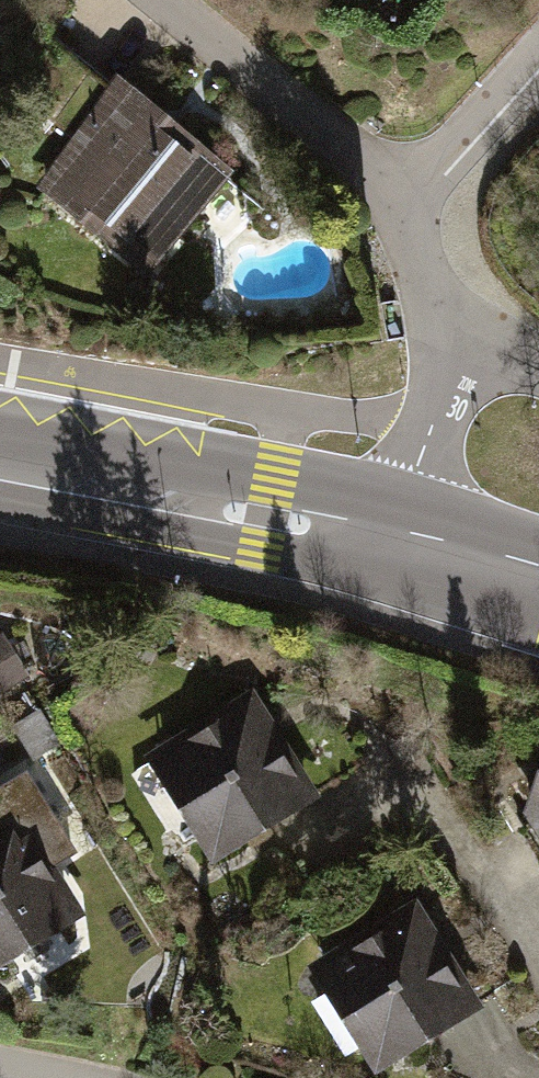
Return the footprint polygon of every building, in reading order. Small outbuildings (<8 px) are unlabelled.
[(23,185),(144,281),(231,173),(110,77),(23,185)] [(152,762),(216,866),(319,803),(255,699),(152,762)] [(538,839),(538,774),(513,792),(538,839)] [(79,917),(51,872),(75,857),(26,779),(0,795),(0,966),(79,917)] [(369,1077),(379,1077),(500,1004),(425,882),(296,961),(369,1077)]
